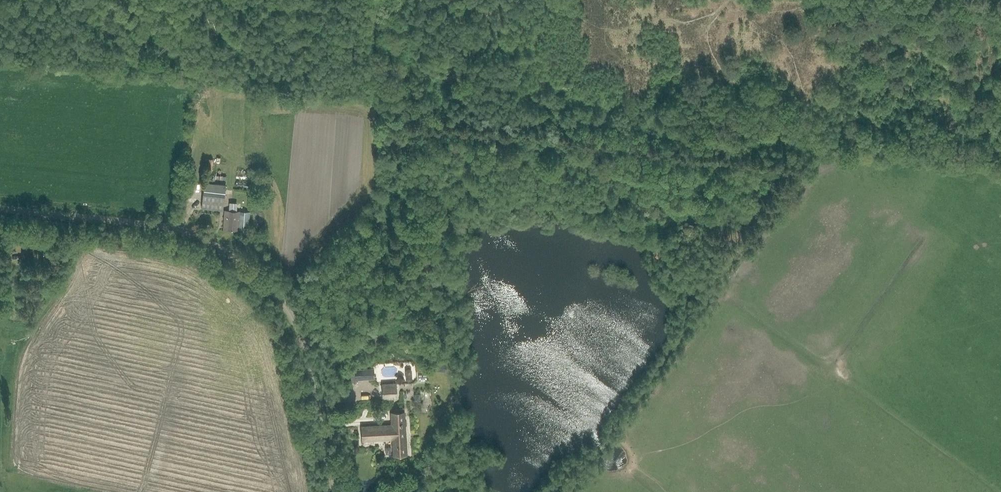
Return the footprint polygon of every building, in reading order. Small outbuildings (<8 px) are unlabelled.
[(222,211),(226,184),(205,181),(201,208),(222,211)] [(250,212),(240,211),(225,210),(224,230),(238,231),(249,231),(250,212)] [(375,378),(375,368),(363,369),(363,379),(375,378)] [(382,400),(397,399),(397,382),(381,383),(382,400)] [(394,455),(408,455),(405,413),(392,413),(392,425),(362,427),(363,441),(393,439),(394,455)]
